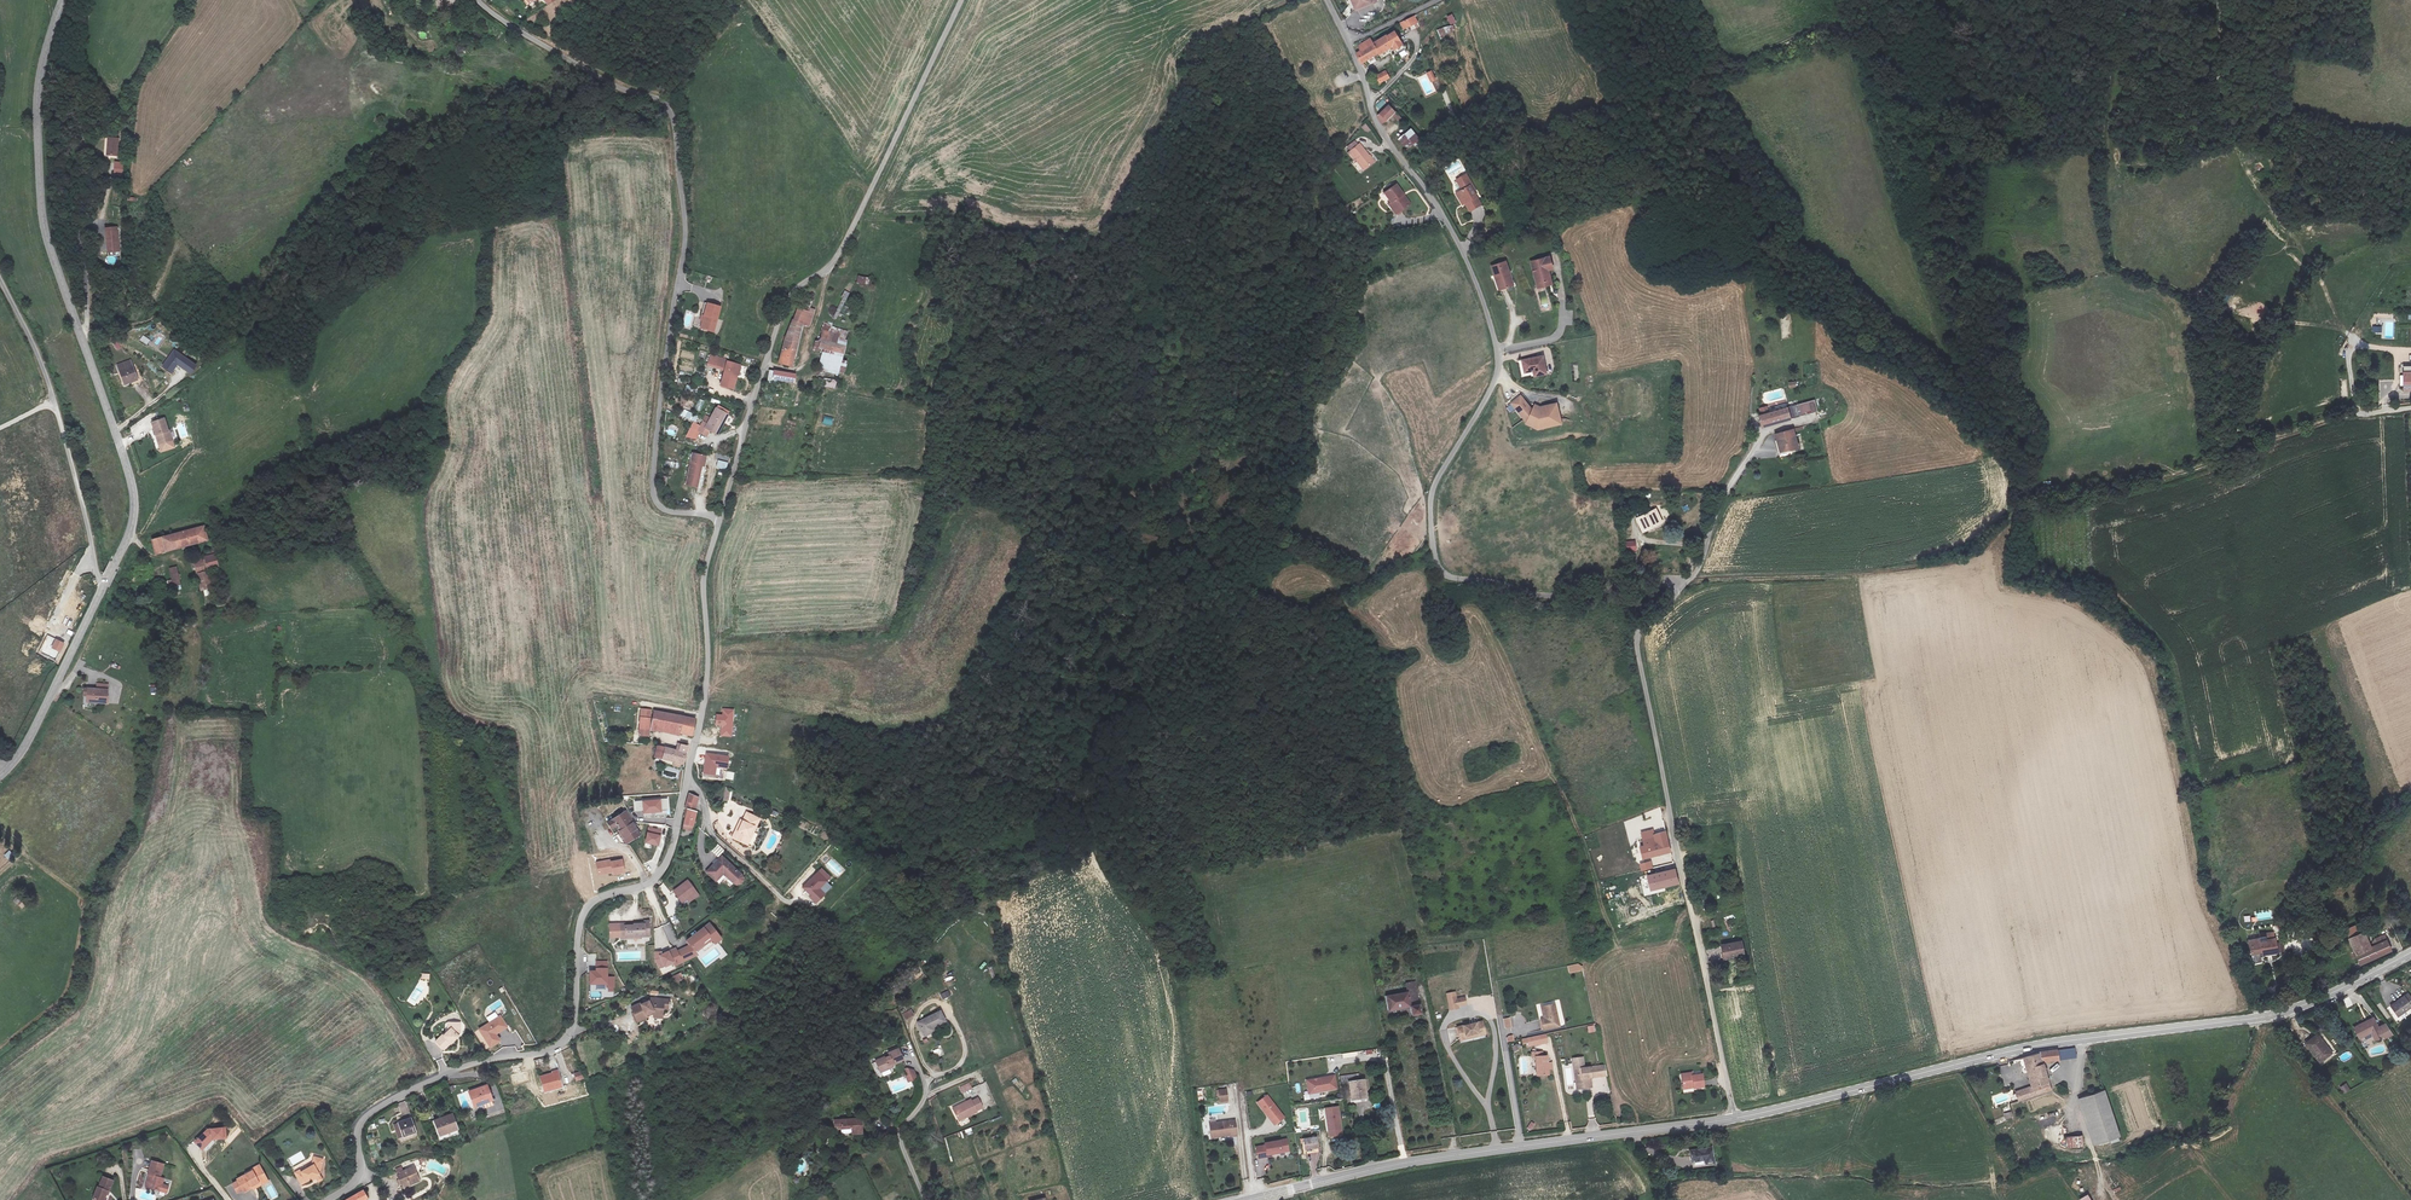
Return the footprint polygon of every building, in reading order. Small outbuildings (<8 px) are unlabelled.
[(436,9),(443,8),(442,0),(441,0),(435,1),(436,9)] [(1375,0),(1357,0),(1363,15),(1378,9),(1375,0)] [(1453,13),(1447,16),(1450,25),(1456,22),(1453,13)] [(1403,30),(1419,22),(1415,15),(1400,22),(1403,30)] [(1440,37),(1456,32),(1453,24),(1437,29),(1440,37)] [(1366,55),(1361,58),(1366,66),(1382,57),(1382,58),(1397,51),(1401,57),(1409,53),(1400,36),(1378,48),(1376,44),(1363,50),(1366,55)] [(469,46),(465,51),(471,56),(475,51),(469,46)] [(1392,72),(1386,76),(1388,79),(1385,81),(1387,84),(1396,78),(1392,72)] [(1379,110),(1386,104),(1382,100),(1375,106),(1379,110)] [(1386,119),(1387,121),(1392,125),(1402,115),(1396,110),(1386,119)] [(1368,123),(1363,125),(1366,133),(1371,131),(1368,123)] [(1419,132),(1409,144),(1418,152),(1428,141),(1419,132)] [(1354,146),(1357,151),(1363,146),(1360,141),(1354,146)] [(1363,146),(1357,151),(1355,152),(1368,169),(1378,162),(1365,145),(1363,146)] [(127,148),(118,147),(116,165),(126,165),(127,148)] [(1453,179),(1455,183),(1467,177),(1465,173),(1453,179)] [(1477,203),(1471,191),(1467,183),(1470,182),(1467,177),(1455,183),(1458,188),(1456,190),(1461,201),(1465,209),(1477,203)] [(1401,186),(1390,194),(1398,206),(1397,207),(1403,215),(1414,207),(1406,197),(1409,195),(1401,186)] [(1457,203),(1461,201),(1456,190),(1452,191),(1457,203)] [(119,231),(108,233),(111,254),(122,252),(119,231)] [(1548,262),(1531,268),(1537,289),(1549,285),(1544,270),(1550,269),(1548,262)] [(1503,265),(1488,271),(1497,294),(1510,289),(1505,277),(1507,276),(1503,265)] [(858,275),(856,283),(868,285),(869,278),(858,275)] [(846,315),(849,307),(844,305),(849,292),(844,291),(837,311),(846,315)] [(722,304),(706,300),(703,311),(703,312),(705,312),(704,318),(702,325),(714,329),(722,304)] [(797,318),(781,365),(792,368),(806,325),(812,327),(814,318),(808,316),(806,322),(797,318)] [(2384,320),(2384,339),(2394,339),(2394,320),(2384,320)] [(818,352),(839,358),(842,349),(836,347),(838,342),(823,337),(818,352)] [(161,366),(172,373),(177,365),(192,375),(198,365),(173,348),(161,366)] [(126,361),(128,367),(133,381),(146,376),(140,362),(138,356),(126,361)] [(732,392),(738,369),(726,365),(727,363),(710,358),(707,368),(724,373),(719,389),(732,392)] [(1530,377),(1536,375),(1542,374),(1543,380),(1552,378),(1548,361),(1527,365),(1530,377)] [(773,378),(793,387),(796,379),(771,369),(766,380),(772,382),(773,378)] [(2400,376),(2401,392),(2401,393),(2410,393),(2410,375),(2400,376)] [(823,378),(822,386),(835,389),(837,381),(823,378)] [(1531,431),(1563,424),(1558,402),(1533,407),(1531,408),(1522,394),(1511,401),(1531,431)] [(1797,404),(1799,415),(1818,412),(1816,400),(1797,404)] [(725,413),(714,407),(709,417),(705,415),(700,425),(704,427),(716,433),(722,421),(721,420),(725,413)] [(696,422),(698,415),(682,410),(679,417),(696,422)] [(1771,427),(1773,434),(1791,431),(1786,411),(1758,418),(1760,429),(1771,427)] [(822,423),(831,426),(833,418),(824,415),(822,423)] [(169,433),(165,421),(154,425),(158,437),(160,437),(161,440),(159,440),(161,446),(174,442),(171,433),(169,433)] [(667,434),(675,436),(678,427),(670,424),(667,434)] [(1795,452),(1791,434),(1774,437),(1777,453),(1787,450),(1788,454),(1795,452)] [(726,470),(728,462),(718,460),(716,468),(726,470)] [(2145,472),(2156,470),(2154,460),(2143,462),(2145,472)] [(665,466),(678,469),(679,463),(666,461),(665,466)] [(705,474),(707,466),(695,462),(686,492),(696,495),(703,473),(705,474)] [(1655,518),(1635,528),(1641,540),(1661,529),(1655,518)] [(207,533),(155,543),(157,557),(209,547),(207,536),(207,533)] [(1635,550),(1626,552),(1628,561),(1636,559),(1635,550)] [(197,577),(209,574),(220,573),(217,557),(211,558),(212,563),(208,563),(209,568),(196,570),(197,577)] [(169,590),(180,589),(178,567),(169,568),(171,580),(167,581),(169,590)] [(200,597),(212,595),(210,579),(197,581),(200,597)] [(52,653),(59,656),(64,648),(57,644),(52,653)] [(108,704),(109,689),(88,688),(87,703),(108,704)] [(716,714),(715,726),(721,727),(720,737),(732,738),(734,709),(722,709),(722,715),(716,714)] [(695,718),(656,712),(653,730),(662,731),(662,728),(692,733),(695,718)] [(649,731),(650,720),(642,718),(640,729),(649,731)] [(686,764),(689,747),(678,745),(677,752),(659,749),(656,761),(663,762),(669,764),(670,761),(686,764)] [(706,753),(702,774),(715,777),(717,768),(727,770),(729,757),(706,753)] [(654,810),(657,799),(640,796),(638,807),(654,810)] [(690,796),(688,809),(698,811),(700,801),(698,797),(690,796)] [(700,811),(698,811),(688,809),(685,825),(697,827),(700,811)] [(642,835),(627,812),(609,824),(612,830),(617,827),(628,844),(642,835)] [(744,821),(743,821),(738,831),(735,830),(732,837),(744,843),(748,836),(749,836),(754,826),(756,827),(760,819),(748,813),(744,821)] [(747,845),(756,827),(754,826),(749,836),(748,836),(744,843),(747,845)] [(645,844),(658,847),(662,830),(649,827),(645,844)] [(1637,839),(1642,856),(1668,849),(1662,828),(1650,832),(1651,835),(1637,839)] [(711,851),(718,857),(724,851),(718,844),(711,851)] [(8,859),(14,855),(10,850),(4,854),(8,859)] [(722,857),(708,873),(717,882),(725,873),(735,882),(737,884),(739,884),(741,884),(744,883),(744,880),(744,878),(742,876),(722,857)] [(612,876),(625,874),(622,858),(595,863),(598,877),(611,874),(612,876)] [(1638,862),(1641,870),(1645,869),(1649,868),(1646,859),(1638,862)] [(1672,866),(1647,874),(1647,876),(1651,888),(1654,887),(1657,897),(1677,891),(1673,881),(1677,879),(1672,866)] [(817,876),(803,891),(812,899),(827,884),(817,876)] [(690,881),(675,891),(682,901),(697,891),(690,881)] [(1669,919),(1676,916),(1673,911),(1667,913),(1669,919)] [(2347,928),(2350,935),(2363,929),(2360,921),(2347,928)] [(656,964),(662,974),(666,973),(686,962),(699,959),(697,952),(712,943),(716,949),(701,958),(706,966),(713,962),(712,957),(718,956),(720,960),(727,955),(719,942),(722,941),(711,924),(686,939),(688,947),(676,949),(675,947),(663,954),(661,951),(654,953),(656,964)] [(627,928),(612,928),(612,941),(652,942),(653,926),(647,926),(647,929),(638,928),(638,931),(627,930),(627,928)] [(2363,929),(2350,935),(2362,962),(2391,948),(2384,934),(2377,938),(2378,940),(2370,943),(2363,929)] [(2276,938),(2274,930),(2270,932),(2271,933),(2255,937),(2254,934),(2237,938),(2241,956),(2248,954),(2249,957),(2259,955),(2257,945),(2272,942),(2272,940),(2276,938)] [(1741,948),(1738,933),(1719,937),(1721,951),(1741,948)] [(608,977),(608,961),(596,961),(596,971),(589,971),(590,998),(601,998),(601,992),(615,992),(614,976),(608,977)] [(1584,971),(1582,963),(1567,966),(1569,974),(1584,971)] [(1406,988),(1383,991),(1385,1006),(1407,1004),(1408,1013),(1417,1011),(1413,984),(1405,985),(1406,988)] [(1467,1006),(1465,997),(1457,998),(1456,991),(1446,993),(1449,1010),(1467,1006)] [(2391,1006),(2398,1017),(2410,1008),(2410,998),(2408,994),(2405,997),(2404,996),(2391,1006)] [(1536,1016),(1538,1026),(1554,1023),(1550,1001),(1539,1003),(1541,1015),(1536,1016)] [(644,1008),(633,1013),(639,1027),(651,1022),(650,1021),(658,1018),(663,1019),(664,1011),(668,1011),(669,1005),(655,1003),(653,1005),(654,1006),(645,1010),(644,1008)] [(905,1021),(915,1015),(911,1009),(902,1014),(905,1021)] [(486,1018),(489,1023),(474,1031),(481,1044),(485,1042),(489,1049),(501,1042),(496,1034),(507,1028),(497,1011),(486,1018)] [(950,1015),(928,1023),(932,1037),(943,1033),(942,1029),(954,1025),(950,1015)] [(1479,1018),(1454,1023),(1456,1035),(1463,1034),(1462,1031),(1474,1029),(1475,1032),(1481,1031),(1479,1018)] [(1504,1029),(1511,1028),(1511,1018),(1503,1018),(1504,1029)] [(2374,1018),(2354,1028),(2359,1039),(2371,1033),(2376,1041),(2384,1036),(2374,1018)] [(446,1037),(440,1043),(447,1052),(459,1042),(458,1041),(464,1035),(464,1026),(455,1026),(456,1031),(447,1038),(446,1037)] [(1541,1030),(1517,1034),(1518,1042),(1542,1038),(1541,1030)] [(2295,1037),(2300,1044),(2308,1038),(2302,1031),(2295,1037)] [(2318,1034),(2306,1044),(2320,1063),(2333,1053),(2318,1034)] [(1517,1044),(1511,1047),(1514,1052),(1519,1049),(1517,1044)] [(2076,1049),(2059,1051),(2060,1060),(2077,1058),(2076,1049)] [(2024,1058),(2031,1088),(2050,1082),(2045,1064),(2060,1061),(2060,1060),(2059,1051),(2041,1053),(2024,1058)] [(909,1063),(904,1052),(894,1056),(895,1059),(893,1060),(892,1059),(882,1064),(886,1073),(894,1069),(895,1071),(900,1069),(900,1067),(909,1063)] [(1541,1052),(1531,1052),(1531,1070),(1542,1070),(1542,1064),(1542,1059),(1541,1052)] [(1570,1067),(1570,1080),(1574,1080),(1575,1086),(1586,1086),(1585,1075),(1597,1074),(1596,1065),(1570,1067)] [(908,1083),(918,1080),(914,1067),(904,1070),(908,1083)] [(540,1079),(545,1095),(564,1090),(558,1072),(553,1073),(554,1075),(540,1079)] [(582,1072),(574,1073),(575,1080),(583,1079),(582,1072)] [(1686,1072),(1675,1072),(1676,1084),(1684,1084),(1683,1083),(1686,1083),(1686,1086),(1695,1086),(1694,1073),(1686,1074),(1686,1072)] [(1335,1075),(1306,1079),(1308,1094),(1338,1090),(1335,1075)] [(1345,1082),(1347,1099),(1363,1098),(1361,1080),(1356,1080),(1356,1075),(1350,1076),(1351,1081),(1345,1082)] [(1609,1093),(1608,1077),(1595,1078),(1596,1090),(1601,1090),(1601,1093),(1609,1093)] [(969,1082),(959,1087),(962,1094),(973,1089),(969,1082)] [(2344,1093),(2350,1088),(2346,1083),(2340,1087),(2344,1093)] [(2066,1085),(2056,1089),(2057,1094),(2068,1090),(2066,1085)] [(488,1087),(471,1095),(477,1109),(495,1101),(488,1087)] [(2034,1096),(2031,1088),(2014,1093),(2017,1101),(2034,1096)] [(1228,1102),(1227,1089),(1218,1089),(1219,1103),(1228,1102)] [(2104,1089),(2082,1097),(2098,1142),(2119,1134),(2104,1089)] [(978,1099),(960,1110),(967,1121),(985,1112),(978,1099)] [(1264,1102),(1254,1109),(1261,1118),(1263,1116),(1270,1126),(1267,1127),(1270,1131),(1280,1124),(1264,1102)] [(1343,1137),(1340,1106),(1325,1108),(1327,1138),(1343,1137)] [(2006,1119),(2013,1117),(2012,1111),(2004,1113),(2006,1119)] [(1263,1116),(1261,1118),(1267,1127),(1270,1126),(1263,1116)] [(440,1126),(446,1140),(464,1132),(457,1118),(440,1126)] [(1531,1131),(1535,1124),(1530,1121),(1527,1129),(1531,1131)] [(2081,1121),(2065,1123),(2068,1148),(2084,1146),(2081,1121)] [(867,1122),(845,1122),(845,1131),(856,1131),(856,1137),(868,1137),(867,1122)] [(1229,1123),(1204,1125),(1205,1139),(1210,1139),(1210,1137),(1218,1136),(1218,1138),(1225,1138),(1225,1139),(1230,1139),(1229,1123)] [(416,1125),(402,1131),(408,1146),(423,1139),(416,1125)] [(226,1126),(208,1128),(194,1142),(205,1152),(218,1139),(227,1139),(226,1126)] [(967,1136),(973,1133),(971,1128),(964,1130),(967,1136)] [(408,1146),(402,1131),(399,1132),(405,1147),(408,1146)] [(464,1132),(446,1140),(448,1145),(466,1137),(464,1132)] [(1311,1138),(1298,1140),(1300,1151),(1313,1149),(1311,1138)] [(1282,1147),(1260,1150),(1261,1152),(1251,1154),(1253,1164),(1263,1163),(1262,1161),(1266,1160),(1284,1158),(1282,1147)] [(1712,1148),(1690,1152),(1692,1164),(1697,1163),(1697,1161),(1707,1160),(1708,1164),(1714,1162),(1712,1148)] [(301,1151),(288,1158),(292,1166),(305,1159),(301,1151)] [(312,1165),(296,1173),(298,1178),(294,1179),(296,1185),(315,1176),(317,1181),(322,1179),(317,1169),(321,1168),(323,1159),(315,1156),(312,1165)] [(164,1162),(152,1160),(149,1174),(152,1175),(149,1186),(159,1189),(161,1182),(163,1183),(165,1177),(161,1176),(164,1162)] [(238,1179),(232,1181),(236,1191),(242,1187),(243,1189),(252,1185),(251,1183),(258,1180),(258,1182),(265,1178),(260,1168),(253,1171),(252,1169),(237,1177),(238,1179)] [(97,1194),(103,1197),(107,1198),(112,1186),(113,1187),(118,1177),(108,1173),(104,1183),(102,1182),(97,1194)] [(421,1183),(424,1182),(420,1174),(406,1180),(407,1182),(403,1184),(405,1189),(407,1189),(410,1195),(417,1192),(415,1189),(423,1186),(421,1183)] [(427,1188),(424,1182),(421,1183),(423,1186),(415,1189),(417,1192),(427,1188)] [(350,1199),(366,1199),(367,1199),(365,1196),(370,1193),(366,1188),(350,1199)]
